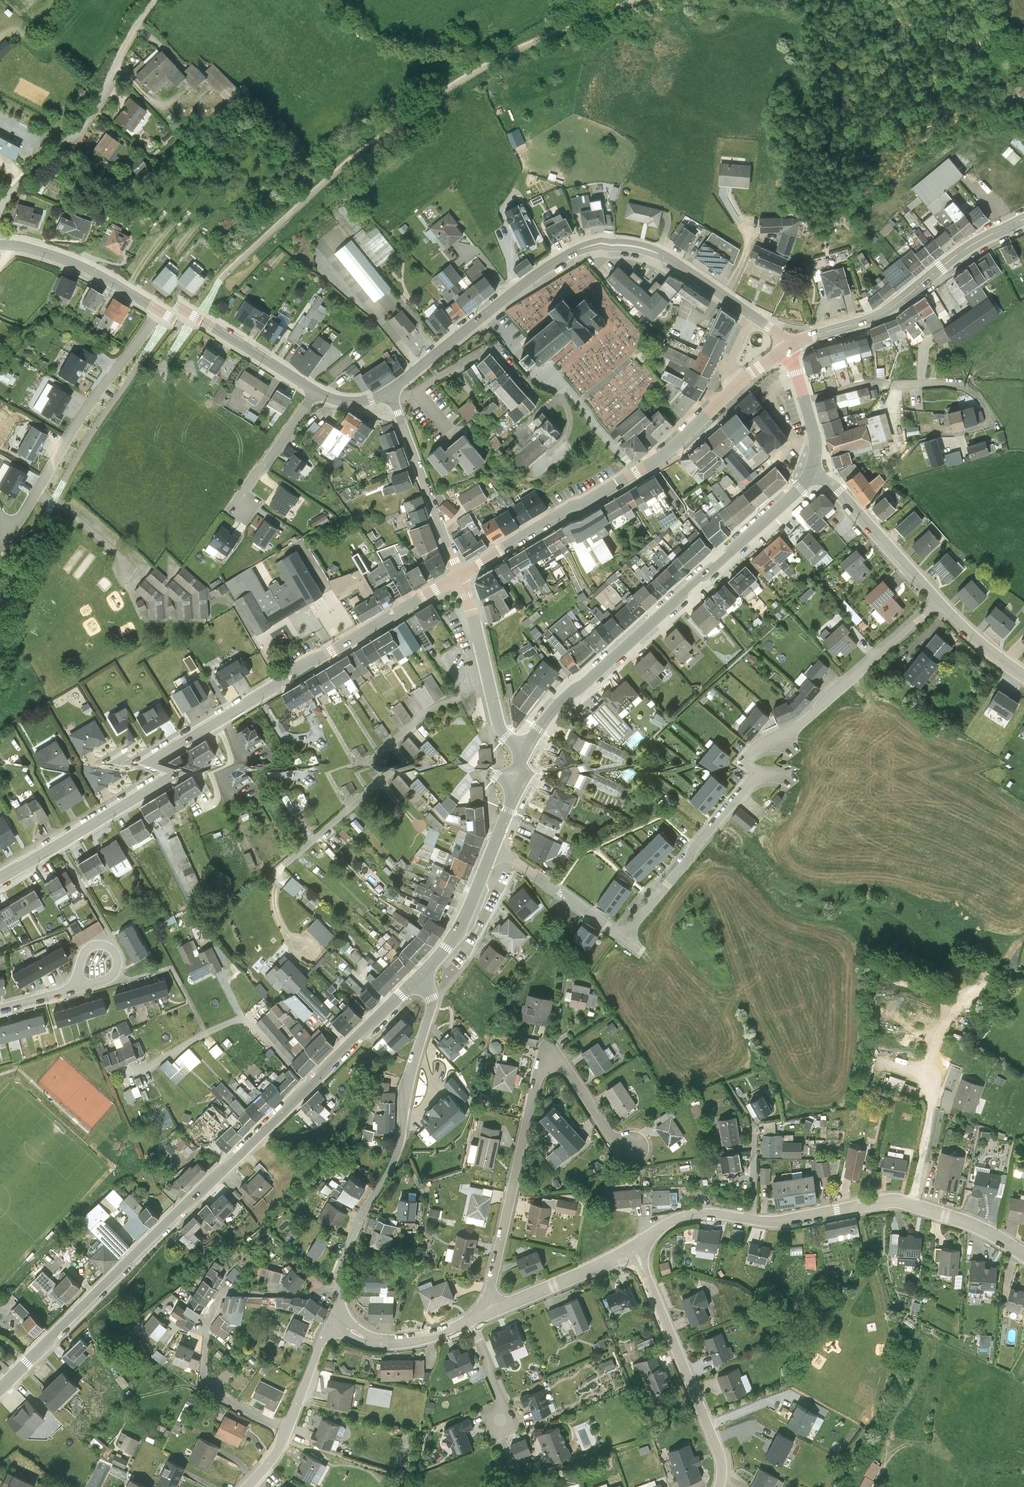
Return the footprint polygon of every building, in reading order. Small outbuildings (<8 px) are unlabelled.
[(159,78),(174,94),(177,91),(187,102),(198,92),(173,66),(159,78)] [(174,94),(159,78),(145,91),(160,107),(174,94)] [(127,135),(143,148),(158,128),(140,114),(134,121),(136,123),(127,135)] [(7,170),(21,177),(28,164),(0,149),(0,179),(2,180),(7,170)] [(104,165),(124,179),(135,163),(116,149),(104,165)] [(508,167),(520,164),(518,155),(506,158),(508,167)] [(964,196),(957,188),(967,180),(958,169),(912,208),(918,215),(917,216),(918,217),(902,229),(906,235),(923,222),(924,224),(925,225),(927,227),(942,245),(948,239),(956,242),(967,236),(961,229),(946,211),(964,196)] [(749,182),(720,180),(717,208),(747,211),(749,182)] [(575,234),(598,231),(596,222),(585,224),(583,217),(565,221),(568,236),(575,234)] [(28,222),(23,241),(48,248),(52,234),(42,232),(43,227),(28,222)] [(521,247),(524,246),(515,226),(497,235),(506,254),(521,247)] [(967,236),(978,249),(990,239),(978,226),(967,236)] [(325,236),(342,258),(353,250),(336,228),(325,236)] [(72,235),(67,248),(93,259),(95,253),(97,254),(103,241),(84,233),(81,239),(72,235)] [(935,259),(946,273),(957,263),(946,250),(941,255),(935,247),(940,244),(933,235),(922,244),(935,259)] [(956,242),(966,256),(978,249),(967,236),(956,242)] [(421,251),(438,273),(456,259),(439,237),(421,251)] [(754,281),(752,285),(778,296),(785,279),(786,276),(788,277),(799,241),(791,238),(781,239),(781,238),(757,239),(758,254),(780,253),(773,274),(759,268),(759,269),(753,266),(748,278),(754,281)] [(549,246),(557,262),(568,257),(560,240),(549,246)] [(946,250),(957,263),(966,256),(956,242),(946,250)] [(142,258),(121,246),(111,263),(133,275),(142,258)] [(521,247),(506,254),(515,273),(530,265),(521,247)] [(670,263),(683,272),(694,257),(681,248),(670,263)] [(925,267),(936,281),(946,273),(935,259),(930,263),(919,249),(914,254),(916,257),(925,267)] [(709,254),(691,278),(704,286),(722,261),(709,254)] [(386,276),(370,257),(352,272),(369,291),(386,276)] [(912,271),(926,288),(936,281),(925,267),(916,257),(913,260),(916,264),(910,269),(912,271)] [(736,269),(722,261),(704,286),(717,297),(736,269)] [(382,317),(342,265),(326,277),(366,327),(382,317)] [(901,280),(915,298),(926,288),(912,271),(901,280)] [(1004,292),(991,274),(969,289),(982,307),(1004,292)] [(900,279),(890,287),(905,306),(915,298),(901,280),(900,279)] [(458,296),(466,304),(480,291),(472,282),(458,296)] [(506,292),(513,301),(527,290),(520,282),(506,292)] [(183,284),(179,288),(188,296),(192,291),(183,284)] [(431,324),(437,332),(448,324),(466,309),(459,299),(455,302),(450,295),(443,287),(428,299),(441,316),(431,324)] [(818,294),(825,322),(850,315),(843,287),(818,294)] [(889,303),(896,313),(905,306),(890,287),(882,294),(885,298),(889,303)] [(612,289),(602,301),(649,343),(681,305),(665,299),(657,308),(652,304),(644,312),(649,316),(648,318),(634,307),(638,302),(629,294),(624,299),(612,289)] [(982,307),(969,289),(955,298),(968,316),(982,307)] [(199,292),(194,297),(200,302),(204,296),(199,292)] [(66,314),(82,321),(89,303),(73,297),(66,314)] [(874,309),(885,322),(896,313),(889,303),(885,298),(873,308),(874,309)] [(968,316),(955,298),(947,304),(959,323),(968,316)] [(466,309),(478,323),(489,314),(477,300),(466,309)] [(684,322),(691,312),(681,305),(674,315),(684,322)] [(93,325),(106,333),(116,317),(103,309),(93,325)] [(459,338),(478,323),(466,309),(448,324),(459,338)] [(866,315),(872,331),(885,322),(874,309),(866,315)] [(693,328),(700,318),(691,312),(684,322),(693,328)] [(872,331),(866,315),(865,314),(860,316),(862,321),(858,323),(864,335),(872,331)] [(934,314),(925,319),(940,341),(948,336),(934,314)] [(693,328),(691,330),(700,337),(708,324),(700,318),(693,328)] [(925,319),(914,327),(922,340),(923,342),(935,334),(925,319)] [(951,360),(959,369),(1000,339),(986,320),(942,349),(951,360)] [(293,339),(276,364),(284,369),(296,350),(302,341),(311,328),(312,326),(308,321),(295,340),(293,339)] [(541,335),(548,343),(523,364),(516,370),(520,376),(513,382),(521,392),(528,386),(533,391),(543,382),(565,364),(572,372),(588,358),(584,354),(587,351),(591,356),(601,348),(580,322),(566,333),(557,323),(541,335)] [(448,346),(459,338),(448,324),(437,332),(448,346)] [(914,327),(896,340),(902,353),(903,354),(906,352),(915,345),(922,340),(914,327)] [(319,334),(311,328),(302,341),(308,345),(310,347),(319,334)] [(706,356),(725,366),(733,346),(733,340),(718,332),(706,356)] [(408,352),(393,334),(378,346),(386,356),(389,354),(395,362),(408,352)] [(942,349),(935,334),(923,342),(940,369),(951,360),(942,349)] [(308,345),(302,341),(296,350),(302,355),(308,345)] [(897,342),(884,347),(889,358),(895,355),(899,364),(906,361),(903,354),(902,353),(897,342)] [(884,347),(868,353),(874,367),(874,375),(886,371),(885,368),(882,369),(881,364),(890,360),(889,358),(884,347)] [(725,366),(706,356),(697,374),(716,383),(725,366)] [(297,377),(310,386),(323,370),(309,360),(297,377)] [(866,360),(856,363),(860,377),(861,382),(871,380),(866,360)] [(856,363),(841,367),(844,381),(860,377),(856,363)] [(841,367),(826,371),(831,388),(832,396),(847,391),(844,381),(841,367)] [(691,383),(661,369),(656,380),(661,382),(686,394),(691,383)] [(826,371),(813,375),(819,391),(831,388),(826,371)] [(716,383),(697,374),(688,392),(707,401),(716,383)] [(801,382),(805,399),(820,395),(819,391),(813,375),(801,382)] [(215,384),(207,378),(197,393),(205,399),(215,384)] [(481,390),(488,383),(484,378),(470,390),(478,400),(485,394),(481,390)] [(364,393),(375,410),(396,397),(385,380),(364,393)] [(686,394),(661,382),(657,391),(679,403),(686,394)] [(484,407),(498,395),(488,383),(481,390),(485,394),(478,400),(484,407)] [(343,403),(353,396),(349,389),(339,396),(343,403)] [(701,414),(707,401),(688,392),(682,404),(684,406),(701,414)] [(12,400),(21,405),(25,398),(16,393),(12,400)] [(463,393),(455,398),(469,419),(476,414),(463,393)] [(259,411),(234,394),(224,410),(250,426),(259,411)] [(684,406),(661,394),(657,402),(680,414),(684,406)] [(487,417),(504,402),(498,395),(484,407),(481,409),(487,417)] [(487,417),(504,435),(521,421),(504,402),(487,417)] [(693,425),(701,414),(684,406),(678,416),(693,425)] [(217,416),(209,411),(200,426),(208,431),(217,416)] [(867,412),(832,422),(835,432),(849,431),(869,426),(867,412)] [(913,436),(925,435),(925,415),(912,415),(913,436)] [(665,431),(678,444),(693,425),(678,416),(665,431)] [(749,418),(731,434),(741,444),(757,429),(749,418)] [(530,431),(521,421),(504,435),(501,438),(510,449),(530,431)] [(814,427),(817,437),(835,432),(832,422),(814,427)] [(462,429),(452,437),(462,449),(472,441),(462,429)] [(491,436),(485,430),(472,441),(478,447),(491,436)] [(611,453),(621,465),(622,466),(632,460),(641,452),(649,446),(645,442),(636,431),(611,453)] [(975,431),(961,435),(966,454),(980,449),(977,439),(975,431)] [(817,437),(820,448),(839,442),(835,432),(817,437)] [(645,456),(654,466),(670,452),(654,434),(645,442),(649,446),(641,452),(645,456)] [(772,475),(785,465),(761,435),(750,443),(760,456),(752,462),(765,480),(772,475)] [(949,439),(953,457),(966,454),(961,435),(949,439)] [(342,462),(354,446),(341,437),(332,448),(336,451),(331,458),(340,464),(342,462)] [(734,437),(718,452),(733,469),(748,456),(741,444),(734,437)] [(983,437),(977,439),(980,449),(986,448),(983,437)] [(532,453),(541,445),(535,438),(526,447),(532,453)] [(884,439),(863,445),(864,451),(870,470),(891,464),(884,439)] [(820,448),(825,464),(844,458),(839,442),(820,448)] [(556,462),(541,445),(532,453),(527,458),(532,464),(541,474),(556,462)] [(353,470),(365,454),(354,446),(342,462),(353,470)] [(341,465),(316,449),(303,463),(328,483),(341,465)] [(303,463),(310,454),(306,451),(298,458),(303,463)] [(825,464),(831,482),(849,477),(870,470),(864,451),(844,458),(825,464)] [(718,452),(710,459),(725,476),(733,469),(718,452)] [(918,453),(906,455),(907,462),(919,460),(918,453)] [(654,466),(645,456),(640,460),(649,471),(654,466)] [(1005,456),(998,458),(1001,469),(1008,467),(1005,456)] [(390,471),(385,457),(369,463),(374,477),(390,471)] [(710,459),(702,466),(714,480),(717,483),(725,476),(710,459)] [(633,483),(644,476),(632,460),(622,466),(621,465),(614,471),(620,478),(621,478),(628,487),(633,483)] [(461,500),(477,487),(455,461),(440,473),(441,474),(451,488),(461,500)] [(496,481),(510,467),(505,462),(491,476),(496,481)] [(542,476),(532,464),(505,486),(515,498),(542,476)] [(945,489),(937,464),(925,468),(932,493),(945,489)] [(685,480),(698,495),(713,481),(714,480),(702,466),(685,480)] [(272,499),(285,507),(298,488),(278,473),(272,480),(279,486),(272,499)] [(400,492),(393,474),(378,479),(385,498),(400,492)] [(831,482),(834,494),(852,489),(849,477),(831,482)] [(945,482),(949,493),(964,488),(961,477),(945,482)] [(698,495),(685,480),(677,487),(689,502),(695,498),(698,495)] [(747,500),(729,480),(721,487),(739,508),(747,500)] [(720,490),(713,481),(698,495),(695,498),(702,506),(720,490)] [(844,508),(859,496),(853,490),(847,492),(838,500),(844,508)] [(755,509),(767,525),(784,510),(772,495),(755,509)] [(844,508),(864,534),(885,508),(879,501),(869,509),(859,496),(844,508)] [(385,513),(388,521),(405,515),(399,498),(382,504),(385,513)] [(727,501),(717,508),(724,517),(733,509),(727,501)] [(659,517),(650,503),(641,508),(650,523),(659,517)] [(650,523),(641,508),(632,513),(641,528),(650,523)] [(740,521),(754,536),(767,525),(755,509),(740,521)] [(388,521),(385,513),(374,518),(377,525),(388,521)] [(450,526),(459,541),(479,528),(471,513),(450,526)] [(641,528),(632,513),(625,517),(634,532),(641,528)] [(267,522),(259,533),(274,543),(286,526),(269,514),(265,521),(267,522)] [(345,522),(341,517),(332,525),(335,530),(345,522)] [(627,535),(634,532),(625,517),(619,521),(627,535)] [(515,532),(525,548),(540,539),(528,521),(514,530),(515,532)] [(627,535),(619,521),(612,525),(620,540),(627,535)] [(722,535),(735,552),(754,536),(740,521),(722,535)] [(808,533),(821,547),(834,534),(824,523),(818,522),(808,533)] [(404,553),(421,547),(413,525),(395,531),(399,542),(400,542),(404,553)] [(605,549),(620,540),(612,525),(596,535),(605,549)] [(451,540),(438,529),(430,536),(443,548),(451,540)] [(501,540),(511,557),(525,548),(515,532),(501,540)] [(808,533),(796,544),(802,551),(804,550),(816,562),(826,552),(821,547),(808,533)] [(583,543),(574,548),(583,562),(591,558),(605,549),(596,535),(583,543)] [(714,541),(728,557),(735,552),(722,535),(714,541)] [(896,555),(905,564),(923,547),(914,537),(896,555)] [(487,548),(498,565),(511,557),(501,540),(487,548)] [(316,541),(302,549),(305,555),(320,548),(316,541)] [(697,555),(712,574),(729,559),(728,557),(714,541),(697,555)] [(474,557),(484,574),(498,565),(487,548),(474,557)] [(574,548),(556,559),(564,573),(582,601),(608,585),(591,558),(583,562),(574,548)] [(253,549),(240,569),(253,577),(265,558),(253,549)] [(429,577),(420,554),(399,561),(408,585),(429,577)] [(210,555),(197,573),(215,585),(228,568),(210,555)] [(911,573),(922,586),(941,569),(929,556),(911,573)] [(556,559),(549,563),(557,577),(564,573),(556,559)] [(687,566),(690,570),(698,564),(695,560),(687,566)] [(808,561),(793,575),(811,595),(827,582),(808,561)] [(549,563),(543,567),(551,581),(557,577),(549,563)] [(687,574),(699,587),(708,579),(696,565),(687,574)] [(778,565),(762,577),(775,592),(776,594),(792,581),(778,565)] [(537,570),(545,585),(551,581),(543,567),(537,570)] [(470,573),(453,583),(458,592),(480,579),(473,570),(470,573)] [(537,570),(528,576),(536,590),(545,585),(537,570)] [(687,599),(699,587),(687,574),(674,585),(687,599)] [(528,576),(518,581),(526,596),(536,590),(528,576)] [(649,587),(656,595),(667,585),(660,577),(649,587)] [(775,592),(762,577),(748,589),(761,605),(775,592)] [(839,591),(857,612),(871,599),(862,589),(864,587),(855,577),(839,591)] [(963,596),(947,579),(931,594),(948,611),(963,596)] [(518,581),(505,589),(514,603),(526,596),(518,581)] [(253,620),(239,597),(213,613),(243,668),(312,627),(286,583),(263,594),(274,614),(268,618),(265,613),(253,620)] [(415,593),(424,608),(434,604),(436,600),(430,584),(415,593)] [(681,604),(687,599),(674,585),(669,590),(681,604)] [(505,589),(500,593),(507,607),(514,603),(505,589)] [(674,610),(681,604),(669,590),(662,597),(674,610)] [(409,597),(418,612),(424,608),(415,593),(409,597)] [(485,601),(493,617),(508,609),(507,607),(500,593),(485,601)] [(743,594),(734,603),(746,616),(755,607),(743,594)] [(539,616),(526,596),(514,603),(526,623),(539,616)] [(669,614),(674,610),(662,597),(658,601),(669,614)] [(171,598),(147,621),(162,634),(163,652),(196,651),(195,622),(171,598)] [(318,612),(329,631),(348,620),(355,633),(365,627),(363,624),(350,600),(318,612)] [(467,616),(472,632),(480,628),(495,620),(493,617),(485,601),(468,611),(467,616)] [(651,606),(663,620),(669,614),(658,601),(651,606)] [(734,603),(725,611),(737,624),(746,616),(734,603)] [(384,612),(393,627),(404,620),(395,605),(384,612)] [(658,625),(663,620),(651,606),(646,611),(658,625)] [(973,606),(957,621),(972,638),(988,623),(973,606)] [(864,623),(888,651),(904,638),(891,624),(894,621),(883,608),(864,623)] [(646,611),(641,616),(652,630),(658,625),(646,611)] [(589,622),(596,632),(601,629),(605,635),(616,628),(605,612),(589,622)] [(721,614),(708,624),(722,639),(734,627),(721,614)] [(804,629),(816,620),(812,615),(801,624),(804,629)] [(629,626),(642,640),(652,630),(641,616),(629,626)] [(495,620),(480,628),(494,649),(503,644),(495,632),(500,629),(495,620)] [(708,624),(699,632),(715,650),(723,642),(722,639),(708,624)] [(621,634),(633,648),(642,640),(629,626),(621,634)] [(343,640),(351,635),(347,627),(338,632),(343,640)] [(363,648),(374,642),(373,639),(365,627),(355,633),(363,648)] [(846,627),(840,632),(859,652),(865,647),(846,627)] [(699,632),(686,645),(704,665),(717,652),(715,650),(699,632)] [(343,640),(352,655),(363,648),(355,633),(351,635),(343,640)] [(997,633),(986,646),(994,653),(992,656),(1004,665),(1017,650),(997,633)] [(433,654),(423,637),(395,654),(412,682),(414,686),(423,680),(414,665),(433,654)] [(485,637),(476,639),(480,656),(491,654),(490,644),(485,637)] [(588,641),(595,650),(600,645),(593,637),(588,641)] [(598,654),(610,668),(619,660),(608,646),(598,654)] [(571,666),(558,651),(542,665),(547,671),(555,680),(571,666)] [(826,677),(833,684),(839,679),(844,685),(856,674),(845,662),(849,659),(842,652),(822,669),(828,676),(826,677)] [(412,682),(395,654),(380,663),(389,679),(396,691),(412,682)] [(590,660),(603,674),(610,668),(598,654),(590,660)] [(580,660),(584,665),(590,659),(586,655),(580,660)] [(659,670),(680,694),(689,686),(685,682),(689,678),(672,658),(659,670)] [(584,665),(597,680),(603,674),(590,660),(584,665)] [(923,677),(941,691),(954,674),(936,660),(923,677)] [(380,663),(363,674),(372,689),(389,679),(380,663)] [(578,670),(592,685),(597,680),(584,665),(578,670)] [(555,680),(547,671),(540,677),(555,693),(562,687),(555,680)] [(363,674),(344,685),(355,700),(372,689),(363,674)] [(508,686),(513,697),(532,688),(527,677),(508,686)] [(941,691),(923,677),(903,702),(920,716),(941,691)] [(647,682),(629,698),(645,715),(662,700),(647,682)] [(344,685),(337,689),(345,702),(338,707),(341,712),(343,715),(358,705),(355,700),(344,685)] [(337,689),(327,695),(337,714),(341,712),(338,707),(345,702),(337,689)] [(804,705),(813,713),(826,697),(819,689),(804,705)] [(229,690),(216,698),(225,714),(238,706),(229,690)] [(327,695),(315,702),(325,721),(337,714),(327,695)] [(523,713),(538,726),(553,708),(536,695),(523,713)] [(315,702),(305,708),(313,724),(315,727),(325,721),(315,702)] [(813,713),(804,705),(802,704),(794,712),(800,720),(812,732),(821,720),(813,713)] [(305,708),(295,714),(303,730),(313,724),(305,708)] [(413,724),(378,746),(384,754),(379,757),(385,767),(411,750),(410,748),(434,732),(421,712),(410,719),(413,724)] [(638,732),(620,712),(607,724),(603,720),(594,728),(600,734),(586,746),(612,776),(627,762),(617,750),(638,732)] [(295,714),(287,719),(297,738),(300,744),(304,743),(302,736),(300,732),(303,730),(295,714)] [(195,733),(184,715),(154,732),(166,751),(195,733)] [(287,719),(278,724),(286,740),(288,743),(297,738),(287,719)] [(278,724),(270,729),(279,744),(286,740),(278,724)] [(376,773),(352,735),(343,741),(367,779),(376,773)] [(157,754),(147,736),(122,751),(132,768),(157,754)] [(518,751),(508,742),(503,747),(508,766),(518,751)] [(649,753),(659,760),(666,752),(655,744),(649,753)] [(122,776),(109,754),(82,769),(95,792),(122,776)] [(250,776),(240,759),(223,769),(233,785),(250,776)] [(580,773),(565,766),(559,779),(574,786),(580,773)] [(592,778),(580,773),(574,786),(586,791),(589,784),(592,778)] [(622,786),(595,773),(592,778),(589,784),(617,797),(622,786)] [(401,774),(394,780),(406,793),(413,787),(401,774)] [(727,788),(712,774),(690,800),(706,813),(727,788)] [(202,792),(192,775),(176,785),(186,803),(202,792)] [(83,797),(70,776),(47,788),(61,810),(83,797)] [(471,807),(484,806),(482,787),(470,787),(471,807)] [(576,798),(555,788),(545,809),(566,819),(576,798)] [(176,805),(168,791),(157,797),(166,813),(176,805)] [(284,797),(295,815),(301,812),(290,793),(284,797)] [(437,810),(447,818),(459,803),(449,795),(437,810)] [(48,818),(35,796),(14,809),(25,827),(37,820),(39,824),(48,818)] [(166,813),(157,797),(141,806),(149,822),(166,813)] [(466,819),(484,817),(484,806),(471,807),(466,807),(466,819)] [(757,823),(739,809),(731,818),(750,833),(757,823)] [(561,821),(543,813),(536,829),(553,837),(561,821)] [(2,815),(0,817),(0,848),(16,839),(2,815)] [(468,831),(485,837),(485,835),(484,817),(466,819),(468,831)] [(151,835),(142,819),(120,832),(130,848),(151,835)] [(360,831),(364,828),(359,819),(354,822),(360,831)] [(464,841),(481,847),(485,837),(468,831),(464,841)] [(554,842),(534,831),(528,844),(532,846),(527,855),(543,863),(545,860),(554,842)] [(658,832),(624,865),(638,880),(673,846),(658,832)] [(176,836),(168,840),(196,898),(204,895),(176,836)] [(127,857),(117,838),(99,849),(110,867),(111,866),(127,857)] [(457,857),(474,864),(481,847),(464,841),(457,857)] [(95,851),(86,857),(96,873),(105,867),(95,851)] [(449,871),(468,879),(474,864),(457,857),(455,856),(449,871)] [(86,857),(77,862),(86,878),(96,873),(86,857)] [(127,857),(111,866),(118,877),(134,868),(127,857)] [(77,888),(66,869),(57,875),(66,891),(68,893),(77,888)] [(440,877),(456,884),(459,876),(449,871),(444,869),(440,877)] [(66,891),(57,875),(44,882),(53,898),(66,891)] [(302,887),(291,877),(283,886),(294,896),(302,887)] [(437,884),(453,891),(456,884),(440,877),(437,884)] [(632,889),(615,877),(598,902),(615,913),(632,889)] [(433,891),(449,898),(453,891),(437,884),(433,891)] [(540,907),(523,887),(507,901),(524,921),(540,907)] [(29,910),(41,903),(32,888),(20,896),(29,910)] [(430,898),(447,905),(449,898),(433,891),(430,898)] [(29,910),(20,896),(9,903),(17,917),(29,910)] [(427,905),(443,912),(447,905),(430,898),(427,905)] [(9,903),(0,908),(0,912),(6,923),(17,917),(9,903)] [(424,912),(440,920),(443,912),(427,905),(424,912)] [(423,927),(439,936),(445,927),(429,917),(423,927)] [(528,937),(509,918),(502,925),(500,924),(492,931),(496,937),(512,953),(528,937)] [(334,939),(316,919),(306,927),(323,948),(334,939)] [(104,930),(99,920),(72,936),(78,947),(104,930)] [(79,920),(72,923),(75,932),(82,929),(79,920)] [(598,936),(582,923),(573,935),(589,948),(598,936)] [(149,953),(133,925),(117,933),(135,961),(149,953)] [(417,935),(434,946),(439,936),(423,927),(417,935)] [(426,954),(434,946),(417,935),(411,941),(426,954)] [(394,936),(390,940),(397,949),(402,944),(394,936)] [(233,964),(219,945),(200,953),(194,941),(178,949),(192,982),(233,964)] [(416,963),(426,954),(411,941),(403,950),(416,963)] [(506,957),(490,945),(477,961),(493,975),(506,957)] [(69,959),(60,946),(13,972),(20,985),(69,959)] [(397,957),(410,969),(416,963),(403,950),(397,957)] [(403,977),(410,969),(397,957),(390,964),(403,977)] [(306,979),(287,959),(273,973),(292,992),(306,979)] [(380,974),(393,986),(403,977),(390,964),(380,974)] [(393,986),(380,974),(371,983),(385,995),(393,986)] [(359,990),(363,986),(351,977),(348,981),(359,990)] [(166,979),(115,993),(119,1007),(170,993),(166,979)] [(590,987),(573,983),(569,1006),(585,1009),(586,1005),(595,1006),(597,994),(589,993),(590,987)] [(265,995),(270,992),(263,984),(258,988),(265,995)] [(304,985),(294,993),(328,1026),(333,1022),(337,1017),(304,985)] [(371,1007),(379,1001),(366,988),(359,995),(371,1007)] [(553,999),(527,993),(525,1003),(523,1003),(520,1018),(547,1024),(553,999)] [(285,1000),(304,1020),(312,1012),(294,994),(285,1000)] [(104,996),(53,1011),(57,1025),(108,1011),(104,996)] [(341,1013),(354,1025),(362,1018),(349,1005),(341,1013)] [(256,1023),(291,1062),(301,1052),(279,1028),(285,1023),(271,1009),(256,1023)] [(0,1025),(0,1041),(46,1028),(41,1013),(0,1025)] [(333,1022),(345,1034),(354,1025),(341,1013),(337,1017),(333,1022)] [(413,1028),(402,1017),(378,1040),(393,1055),(411,1037),(408,1033),(413,1028)] [(123,1043),(130,1040),(128,1035),(133,1033),(127,1020),(116,1025),(118,1030),(114,1032),(116,1038),(115,1038),(120,1047),(124,1045),(123,1043)] [(289,1030),(305,1048),(313,1041),(323,1033),(319,1028),(311,1035),(299,1021),(289,1030)] [(469,1041),(458,1028),(447,1037),(445,1036),(437,1043),(452,1061),(460,1053),(458,1051),(469,1041)] [(305,1048),(318,1062),(321,1059),(322,1058),(326,1054),(335,1046),(323,1033),(313,1041),(305,1048)] [(232,1044),(227,1038),(220,1044),(226,1050),(232,1044)] [(123,1043),(124,1045),(120,1047),(109,1052),(102,1055),(102,1056),(109,1070),(138,1058),(132,1044),(130,1040),(123,1043)] [(132,1044),(138,1058),(145,1054),(139,1040),(132,1044)] [(102,1055),(109,1052),(107,1047),(104,1048),(101,1041),(95,1043),(100,1057),(102,1056),(102,1055)] [(613,1065),(598,1041),(582,1052),(596,1075),(613,1065)] [(224,1052),(217,1044),(208,1051),(215,1059),(224,1052)] [(171,1061),(162,1068),(175,1084),(202,1061),(189,1048),(173,1063),(171,1061)] [(291,1062),(303,1076),(318,1062),(305,1048),(301,1052),(291,1062)] [(518,1066),(499,1061),(493,1086),(513,1091),(518,1066)] [(272,1084),(283,1096),(299,1081),(289,1070),(284,1074),(283,1072),(272,1084)] [(470,1097),(452,1077),(444,1084),(461,1104),(470,1097)] [(983,1085),(963,1077),(952,1105),(972,1112),(983,1085)] [(637,1104),(621,1079),(604,1091),(621,1115),(637,1104)] [(381,1092),(389,1092),(390,1082),(377,1081),(369,1096),(380,1107),(381,1092)] [(158,1098),(151,1084),(137,1090),(141,1099),(143,1104),(158,1098)] [(230,1105),(236,1098),(222,1084),(215,1091),(230,1105)] [(272,1084),(262,1094),(274,1106),(283,1096),(272,1084)] [(137,1090),(136,1087),(123,1091),(128,1104),(141,1099),(137,1090)] [(318,1090),(307,1101),(319,1114),(325,1108),(320,1102),(325,1097),(318,1090)] [(394,1112),(395,1092),(389,1092),(381,1092),(380,1107),(385,1107),(384,1112),(394,1112)] [(773,1109),(763,1092),(750,1100),(759,1117),(773,1109)] [(255,1101),(266,1113),(274,1106),(262,1094),(255,1101)] [(467,1115),(450,1094),(443,1099),(442,1098),(426,1111),(428,1113),(421,1119),(427,1126),(418,1133),(429,1146),(467,1115)] [(241,1115),(245,1111),(236,1098),(230,1105),(241,1115)] [(341,1105),(334,1098),(326,1106),(333,1113),(341,1105)] [(255,1101),(245,1111),(257,1122),(266,1113),(255,1101)] [(319,1114),(307,1101),(301,1107),(313,1120),(319,1114)] [(586,1141),(554,1105),(540,1118),(550,1129),(542,1137),(564,1161),(586,1141)] [(239,1118),(250,1129),(257,1122),(245,1111),(241,1115),(239,1118)] [(394,1112),(384,1112),(384,1114),(375,1113),(375,1123),(377,1123),(377,1133),(394,1133),(394,1112)] [(684,1135),(672,1115),(655,1127),(668,1146),(684,1135)] [(736,1115),(718,1118),(723,1143),(740,1140),(736,1115)] [(231,1126),(242,1137),(250,1129),(239,1118),(231,1126)] [(777,1120),(767,1119),(766,1130),(776,1131),(777,1120)] [(502,1129),(483,1125),(479,1145),(475,1161),(475,1162),(493,1166),(502,1129)] [(222,1134),(233,1146),(242,1137),(231,1126),(222,1134)] [(367,1127),(364,1138),(374,1140),(377,1130),(367,1127)] [(785,1133),(763,1133),(763,1154),(802,1155),(802,1140),(785,1140),(785,1133)] [(215,1141),(227,1152),(233,1146),(222,1134),(215,1141)] [(475,1161),(479,1145),(472,1143),(468,1159),(475,1161)] [(866,1149),(848,1146),(843,1175),(860,1178),(866,1149)] [(945,1187),(952,1153),(941,1150),(934,1185),(945,1187)] [(738,1151),(720,1154),(723,1171),(741,1167),(738,1151)] [(964,1155),(952,1153),(945,1187),(957,1189),(964,1155)] [(908,1159),(884,1154),(880,1171),(888,1173),(887,1175),(903,1179),(908,1159)] [(828,1157),(816,1160),(819,1177),(832,1175),(828,1157)] [(177,1181),(187,1192),(206,1172),(195,1161),(177,1181)] [(1000,1174),(977,1169),(972,1193),(982,1195),(983,1192),(996,1194),(1000,1174)] [(272,1186),(259,1173),(249,1182),(247,1181),(238,1190),(253,1204),(272,1186)] [(813,1173),(793,1176),(797,1203),(818,1200),(813,1173)] [(338,1193),(344,1181),(331,1175),(326,1186),(338,1193)] [(366,1186),(350,1176),(344,1184),(360,1195),(366,1186)] [(797,1203),(793,1176),(772,1180),(776,1206),(797,1203)] [(169,1187),(180,1198),(187,1192),(177,1181),(169,1187)] [(354,1205),(360,1195),(344,1184),(337,1195),(345,1200),(354,1205)] [(492,1189),(470,1184),(468,1192),(471,1193),(467,1214),(486,1218),(492,1189)] [(641,1187),(608,1189),(609,1207),(642,1204),(641,1187)] [(81,1218),(119,1257),(130,1247),(103,1220),(124,1200),(114,1188),(81,1218)] [(670,1189),(653,1189),(653,1204),(670,1204),(670,1189)] [(341,1206),(345,1200),(337,1195),(333,1194),(319,1213),(339,1225),(348,1211),(341,1206)] [(235,1208),(221,1195),(209,1207),(218,1216),(222,1221),(235,1208)] [(418,1198),(399,1195),(398,1215),(416,1218),(418,1198)] [(556,1207),(558,1198),(543,1195),(541,1204),(556,1207)] [(1011,1196),(1007,1217),(1023,1221),(1023,1198),(1011,1196)] [(577,1201),(558,1198),(556,1207),(556,1211),(574,1214),(577,1201)] [(545,1234),(551,1206),(541,1204),(532,1202),(526,1229),(545,1234)] [(209,1207),(207,1205),(199,1212),(210,1224),(218,1216),(209,1207)] [(432,1213),(442,1214),(443,1206),(432,1205),(432,1213)] [(138,1214),(150,1228),(160,1218),(146,1206),(138,1214)] [(124,1227),(136,1240),(150,1228),(138,1214),(124,1227)] [(373,1232),(378,1218),(369,1215),(364,1229),(373,1232)] [(201,1226),(194,1218),(181,1230),(189,1238),(201,1226)] [(398,1224),(378,1218),(373,1232),(370,1242),(381,1245),(384,1240),(389,1242),(390,1239),(395,1241),(398,1224)] [(855,1218),(825,1224),(829,1242),(859,1236),(855,1218)] [(720,1231),(700,1227),(696,1248),(716,1252),(720,1231)] [(743,1230),(733,1228),(730,1242),(740,1244),(743,1230)] [(320,1231),(309,1248),(320,1255),(331,1238),(320,1231)] [(477,1238),(457,1234),(451,1260),(470,1264),(472,1253),(474,1253),(477,1238)] [(921,1237),(898,1235),(896,1257),(919,1258),(921,1237)] [(770,1246),(751,1242),(747,1259),(766,1263),(770,1246)] [(90,1258),(105,1273),(119,1259),(105,1244),(90,1258)] [(959,1250),(940,1249),(938,1273),(958,1274),(959,1250)] [(544,1266),(537,1250),(517,1258),(524,1275),(544,1266)] [(816,1270),(815,1256),(805,1256),(806,1271),(816,1270)] [(984,1260),(971,1259),(968,1290),(983,1290),(984,1288),(995,1288),(997,1266),(984,1265),(984,1260)] [(284,1270),(261,1263),(257,1268),(256,1274),(280,1279),(284,1270)] [(667,1263),(657,1266),(660,1276),(670,1273),(667,1263)] [(213,1265),(205,1276),(218,1285),(225,1275),(220,1272),(221,1270),(213,1265)] [(235,1265),(228,1273),(235,1280),(242,1271),(235,1265)] [(306,1278),(293,1266),(282,1278),(295,1289),(306,1278)] [(366,1273),(366,1289),(380,1290),(380,1294),(394,1294),(396,1295),(397,1287),(387,1287),(388,1270),(378,1270),(378,1273),(366,1273)] [(81,1288),(67,1274),(54,1289),(67,1302),(81,1288)] [(962,1275),(955,1275),(954,1289),(961,1289),(962,1275)] [(41,1283),(49,1290),(55,1283),(48,1276),(41,1283)] [(205,1276),(198,1286),(211,1295),(218,1285),(205,1276)] [(447,1278),(419,1289),(427,1310),(455,1299),(447,1278)] [(198,1286),(193,1293),(207,1302),(211,1295),(198,1286)] [(636,1302),(629,1286),(606,1296),(613,1312),(636,1302)] [(1011,1287),(1005,1307),(1023,1312),(1023,1290),(1011,1287)] [(703,1289),(680,1299),(692,1326),(709,1318),(705,1307),(710,1305),(703,1289)] [(193,1293),(189,1300),(202,1309),(207,1302),(193,1293)] [(243,1308),(247,1293),(227,1294),(224,1306),(234,1309),(234,1306),(243,1308)] [(301,1308),(309,1296),(295,1294),(294,1295),(287,1306),(301,1308)] [(319,1321),(329,1307),(310,1294),(309,1296),(301,1308),(319,1321)] [(287,1306),(294,1295),(277,1295),(277,1303),(284,1303),(284,1306),(287,1306)] [(264,1296),(249,1296),(249,1304),(264,1304),(264,1296)] [(578,1298),(548,1311),(554,1324),(571,1317),(577,1330),(590,1325),(578,1298)] [(189,1300),(184,1306),(197,1315),(202,1309),(189,1300)] [(371,1301),(370,1301),(369,1320),(379,1320),(379,1319),(393,1319),(394,1302),(393,1301),(371,1301)] [(44,1327),(19,1302),(14,1309),(24,1320),(22,1322),(36,1335),(44,1327)] [(177,1317),(190,1326),(197,1315),(184,1306),(178,1302),(172,1311),(178,1315),(177,1317)] [(170,1323),(155,1311),(143,1325),(158,1337),(170,1323)] [(220,1312),(210,1325),(225,1336),(235,1323),(220,1312)] [(310,1322),(295,1315),(285,1336),(301,1343),(310,1322)] [(524,1343),(515,1323),(490,1334),(498,1353),(495,1354),(501,1366),(513,1362),(508,1351),(524,1343)] [(727,1346),(721,1331),(704,1339),(715,1363),(734,1355),(730,1345),(727,1346)] [(281,1338),(271,1333),(268,1340),(278,1345),(281,1338)] [(982,1334),(981,1345),(993,1346),(993,1335),(982,1334)] [(89,1345),(81,1337),(61,1356),(73,1369),(88,1355),(84,1350),(89,1345)] [(196,1346),(181,1340),(173,1357),(189,1364),(196,1346)] [(219,1347),(215,1353),(220,1356),(227,1347),(220,1342),(218,1346),(219,1347)] [(475,1367),(468,1349),(461,1352),(459,1346),(448,1351),(450,1356),(444,1359),(452,1376),(475,1367)] [(671,1386),(656,1355),(638,1363),(654,1395),(671,1386)] [(413,1358),(382,1359),(382,1378),(413,1377),(413,1358)] [(273,1365),(267,1361),(262,1368),(268,1372),(273,1365)] [(226,1364),(219,1376),(227,1381),(234,1369),(226,1364)] [(477,1367),(469,1369),(471,1376),(479,1374),(477,1367)] [(738,1368),(717,1377),(724,1394),(725,1393),(729,1400),(746,1393),(740,1378),(742,1376),(738,1368)] [(79,1387),(63,1371),(39,1393),(55,1410),(79,1387)] [(285,1390),(261,1378),(253,1395),(266,1402),(264,1404),(275,1410),(285,1390)] [(355,1383),(329,1378),(326,1390),(329,1390),(327,1403),(350,1408),(355,1383)] [(393,1390),(369,1386),(367,1402),(390,1407),(393,1390)] [(551,1412),(542,1389),(530,1395),(529,1392),(520,1396),(524,1405),(529,1404),(535,1418),(551,1412)] [(421,1395),(413,1392),(409,1406),(418,1408),(421,1395)] [(45,1420),(27,1401),(6,1420),(24,1439),(45,1420)] [(818,1416),(797,1405),(786,1424),(806,1436),(818,1416)] [(248,1426),(225,1415),(215,1435),(238,1448),(248,1426)] [(340,1426),(322,1418),(317,1432),(314,1431),(310,1441),(331,1450),(340,1426)] [(473,1429),(469,1419),(444,1429),(454,1455),(472,1448),(466,1432),(473,1429)] [(571,1456),(559,1426),(538,1435),(544,1449),(547,1447),(554,1463),(571,1456)] [(779,1448),(773,1445),(769,1454),(784,1462),(794,1440),(781,1433),(776,1443),(781,1445),(779,1448)] [(128,1435),(121,1449),(135,1455),(141,1441),(128,1435)] [(219,1449),(199,1438),(188,1461),(208,1470),(219,1449)] [(532,1454),(525,1439),(510,1445),(517,1460),(532,1454)] [(702,1478),(690,1443),(667,1451),(679,1486),(702,1478)] [(322,1464),(303,1453),(299,1460),(303,1461),(296,1474),(311,1483),(322,1464)] [(118,1455),(114,1462),(127,1468),(130,1461),(118,1455)] [(859,1486),(860,1486),(872,1486),(884,1464),(875,1459),(859,1486)] [(167,1461),(158,1481),(170,1486),(177,1486),(185,1470),(167,1461)] [(760,1468),(750,1486),(774,1486),(779,1478),(760,1468)] [(12,1474),(6,1486),(34,1486),(35,1485),(12,1474)]
